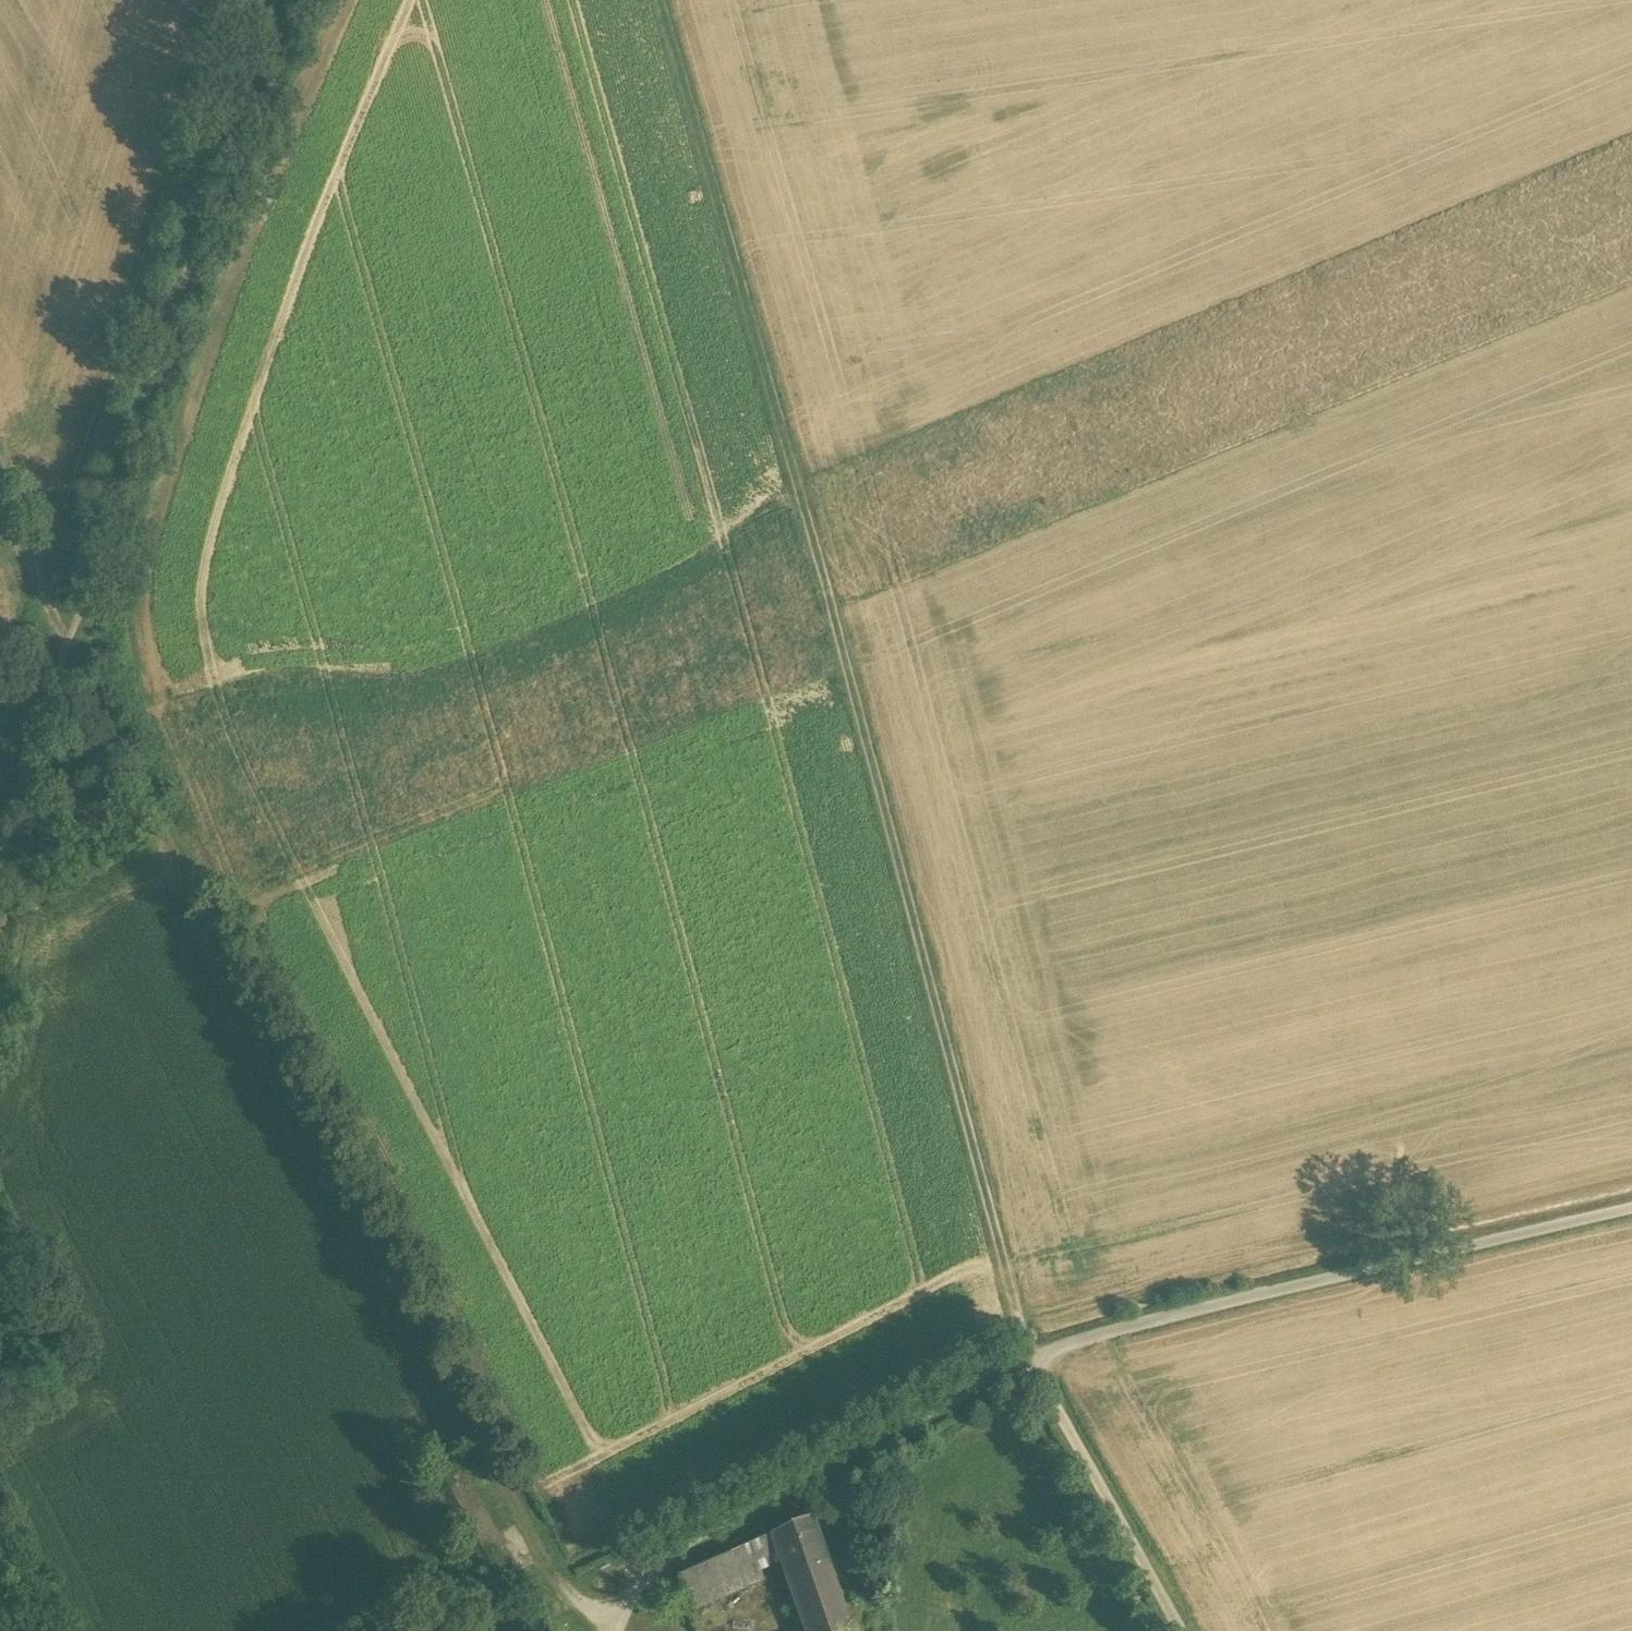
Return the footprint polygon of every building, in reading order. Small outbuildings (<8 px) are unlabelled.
[(810,1517),(769,1535),(780,1564),(821,1550),(810,1517)] [(769,1535),(673,1578),(685,1612),(781,1569),(780,1564),(769,1535)] [(780,1564),(781,1569),(803,1630),(850,1630),(821,1550),(780,1564)]
